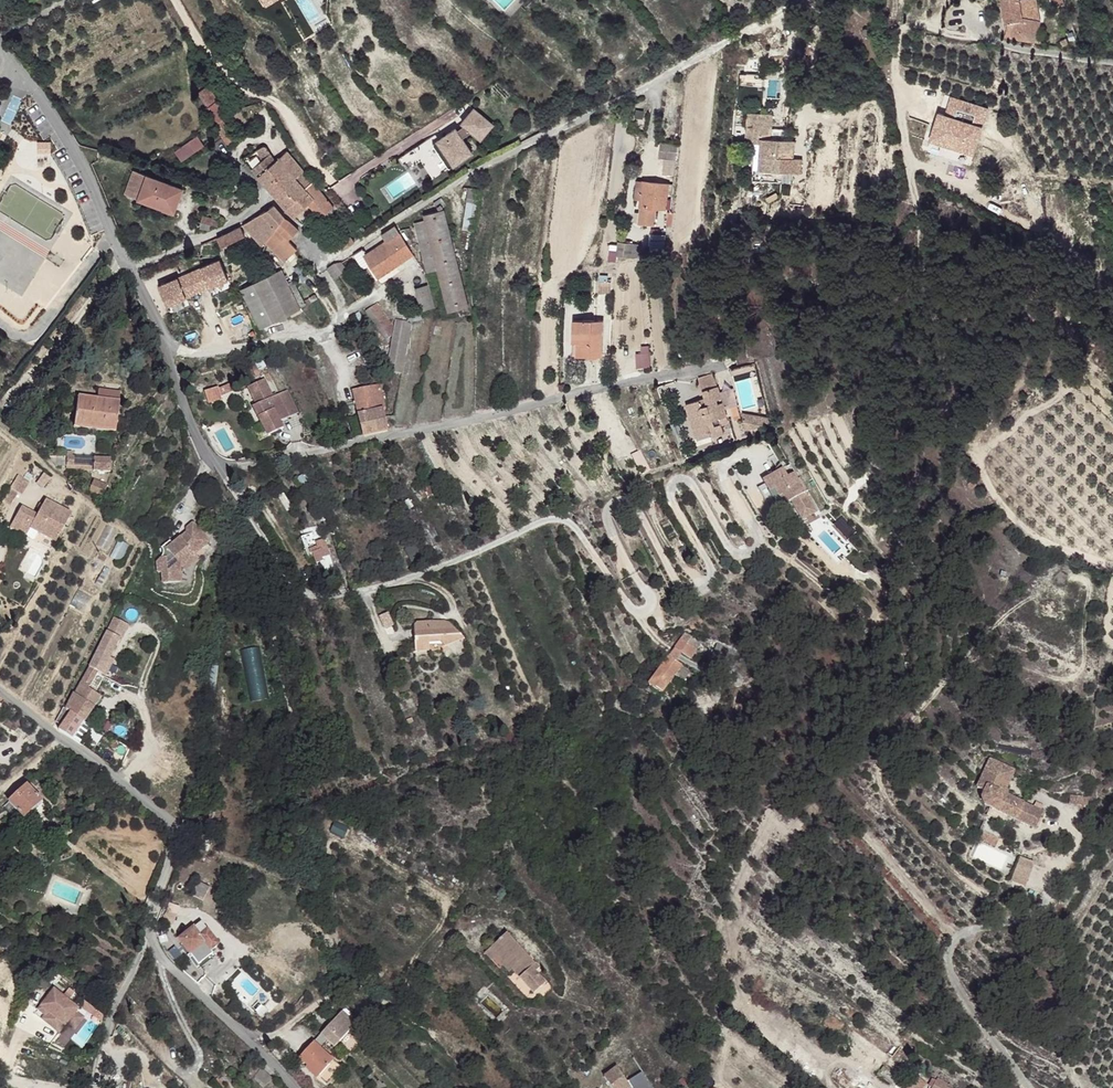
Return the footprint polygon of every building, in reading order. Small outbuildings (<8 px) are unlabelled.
[(1005,27),(1008,27),(1004,40),(1035,45),(1041,23),(1024,19),(1021,0),(1001,0),(1005,27)] [(209,88),(200,94),(229,137),(237,132),(209,88)] [(946,112),(938,109),(929,141),(975,154),(989,106),(951,95),(946,112)] [(496,130),(477,113),(465,127),(468,130),(460,134),(458,132),(439,143),(454,168),(473,157),(464,141),(474,136),(483,144),(496,130)] [(764,150),(762,172),(782,173),(785,144),(787,122),(762,119),(759,146),(764,147),(764,150)] [(197,135),(175,150),(181,159),(203,144),(197,135)] [(436,154),(428,142),(401,160),(405,167),(412,162),(416,168),(436,154)] [(439,143),(435,145),(450,171),(454,168),(439,143)] [(53,146),(39,147),(40,158),(53,156),(53,146)] [(254,154),(244,161),(267,187),(292,169),(283,158),(280,160),(267,147),(254,154)] [(292,169),(267,187),(276,196),(307,171),(291,151),(283,158),(292,169)] [(307,171),(276,196),(288,209),(313,185),(307,171)] [(148,176),(135,172),(126,196),(139,201),(176,212),(181,200),(176,198),(180,186),(148,176)] [(643,203),(640,227),(656,229),(658,213),(666,213),(669,197),(673,197),(675,189),(645,184),(643,203)] [(313,185),(288,209),(294,217),(307,206),(322,220),(334,208),(313,185)] [(483,194),(470,191),(467,206),(470,206),(462,232),(473,235),(483,194)] [(274,206),(245,224),(261,249),(265,246),(272,241),(283,234),(285,220),(274,206)] [(443,212),(423,217),(426,222),(439,280),(447,307),(467,302),(443,212)] [(205,214),(202,222),(218,228),(221,219),(205,214)] [(670,217),(667,238),(673,239),(676,218),(670,217)] [(289,223),(285,220),(283,234),(286,240),(297,233),(297,229),(296,224),(289,223)] [(426,222),(416,225),(431,282),(439,280),(426,222)] [(241,227),(219,239),(224,247),(246,236),(241,227)] [(363,250),(353,255),(362,269),(369,265),(377,277),(413,258),(395,228),(382,236),(386,244),(366,256),(363,250)] [(283,234),(272,241),(281,257),(291,252),(293,250),(286,240),(283,234)] [(348,235),(336,243),(342,251),(344,251),(354,244),(348,235)] [(620,240),(618,254),(631,256),(633,242),(620,240)] [(272,241),(265,246),(274,262),(281,257),(272,241)] [(165,304),(228,281),(220,259),(157,281),(165,304)] [(333,265),(330,267),(337,277),(339,277),(375,325),(390,321),(346,262),(333,265)] [(330,267),(327,269),(335,280),(337,277),(330,267)] [(284,273),(272,278),(293,314),(301,310),(290,286),(284,273)] [(272,278),(258,284),(275,322),(293,314),(272,278)] [(296,283),(290,286),(301,310),(308,308),(296,283)] [(258,284),(244,290),(260,329),(275,322),(258,284)] [(430,291),(419,294),(426,313),(436,310),(430,291)] [(467,302),(447,307),(448,313),(468,307),(467,302)] [(427,315),(415,318),(419,328),(430,324),(427,315)] [(392,336),(377,359),(384,363),(381,367),(389,372),(419,328),(404,318),(396,329),(398,332),(392,336)] [(390,321),(375,325),(387,340),(392,336),(398,332),(396,329),(390,321)] [(568,345),(568,358),(591,361),(594,338),(564,334),(563,344),(568,345)] [(689,398),(676,404),(683,418),(685,416),(691,426),(700,422),(704,430),(705,433),(717,428),(714,420),(720,417),(711,399),(708,400),(706,396),(710,394),(700,371),(685,378),(690,389),(692,389),(695,395),(697,399),(690,401),(689,398)] [(264,381),(248,388),(258,408),(267,404),(274,400),(273,398),(264,381)] [(381,386),(354,393),(365,437),(390,430),(383,409),(387,409),(381,386)] [(289,390),(273,398),(274,400),(267,404),(272,413),(259,420),(267,435),(284,426),(282,420),(299,413),(289,390)] [(80,396),(75,424),(116,431),(121,402),(80,396)] [(258,408),(255,410),(259,420),(272,413),(267,404),(258,408)] [(761,415),(742,412),(746,426),(763,422),(761,415)] [(685,416),(683,418),(691,435),(704,430),(700,422),(691,426),(685,416)] [(69,455),(58,455),(58,465),(67,466),(69,455)] [(67,466),(67,468),(92,471),(94,457),(69,455),(67,466)] [(94,457),(92,471),(110,472),(110,474),(118,475),(119,468),(110,466),(111,458),(94,457)] [(780,470),(762,481),(768,492),(772,490),(782,505),(801,493),(790,475),(785,477),(780,470)] [(17,473),(10,487),(18,491),(22,493),(29,480),(17,473)] [(92,480),(92,492),(106,493),(106,481),(92,480)] [(18,491),(10,487),(3,501),(10,505),(18,491)] [(772,490),(768,492),(778,507),(782,505),(772,490)] [(23,505),(12,526),(19,529),(25,518),(34,523),(32,526),(57,540),(73,511),(46,497),(38,513),(23,505)] [(25,518),(19,529),(28,534),(32,526),(34,523),(25,518)] [(160,573),(164,573),(165,584),(183,582),(182,572),(207,552),(204,547),(210,541),(194,523),(191,525),(189,527),(188,528),(188,530),(189,532),(174,544),(171,540),(163,547),(164,550),(164,552),(163,557),(162,559),(160,560),(159,561),(160,573)] [(316,532),(304,536),(310,557),(316,555),(318,562),(325,560),(324,558),(332,555),(327,539),(319,541),(316,532)] [(122,561),(129,544),(118,540),(111,557),(122,561)] [(733,601),(724,611),(730,616),(734,615),(736,616),(742,610),(733,601)] [(716,603),(709,612),(716,618),(723,624),(730,616),(724,611),(716,603)] [(709,612),(702,620),(708,626),(716,618),(709,612)] [(116,618),(91,668),(104,674),(113,656),(128,624),(116,618)] [(423,634),(428,656),(440,653),(439,644),(446,642),(452,647),(462,629),(454,622),(451,620),(449,621),(447,621),(445,623),(441,626),(439,627),(435,628),(430,629),(426,629),(425,630),(424,631),(423,632),(423,634)] [(702,620),(680,645),(691,656),(713,631),(708,626),(702,620)] [(763,623),(754,632),(760,638),(769,628),(763,623)] [(452,647),(454,650),(468,634),(462,629),(452,647)] [(665,694),(681,663),(664,654),(648,685),(665,694)] [(113,656),(104,674),(107,675),(117,657),(113,656)] [(74,718),(62,734),(75,743),(103,701),(95,695),(96,692),(98,693),(104,682),(98,679),(99,675),(103,677),(104,674),(91,668),(68,713),(74,718)] [(1006,773),(980,765),(969,794),(975,796),(972,804),(977,810),(1031,830),(1038,813),(997,798),(1006,773)] [(37,777),(32,783),(36,787),(41,782),(37,777)] [(27,785),(9,802),(25,820),(44,803),(27,785)] [(977,838),(975,843),(992,851),(994,845),(977,838)] [(1002,846),(995,843),(994,845),(992,851),(999,853),(1002,846)] [(192,894),(204,901),(211,888),(198,881),(192,894)] [(192,927),(177,939),(190,954),(204,943),(205,941),(199,935),(192,927)] [(207,929),(199,935),(205,941),(204,943),(210,950),(219,943),(207,929)] [(510,930),(493,944),(514,968),(520,976),(537,963),(510,930)] [(493,944),(487,948),(494,957),(498,955),(511,971),(514,968),(493,944)] [(54,988),(38,1007),(46,1014),(49,1010),(67,1023),(68,1022),(76,1028),(85,1017),(77,1010),(79,1007),(70,1000),(64,995),(54,988)] [(347,1012),(343,1015),(357,1028),(361,1024),(347,1012)] [(343,1015),(301,1059),(328,1086),(342,1071),(321,1049),(328,1043),(334,1050),(357,1028),(343,1015)] [(251,1052),(243,1059),(252,1068),(259,1059),(251,1052)] [(613,1087),(632,1087),(620,1068),(605,1076),(613,1087)] [(911,1075),(903,1087),(917,1087),(921,1081),(911,1075)] [(929,1078),(926,1084),(930,1086),(934,1080),(929,1078)] [(936,1078),(935,1081),(932,1087),(945,1087),(947,1083),(936,1078)] [(213,1083),(218,1087),(223,1087),(224,1087),(215,1079),(213,1083)]
